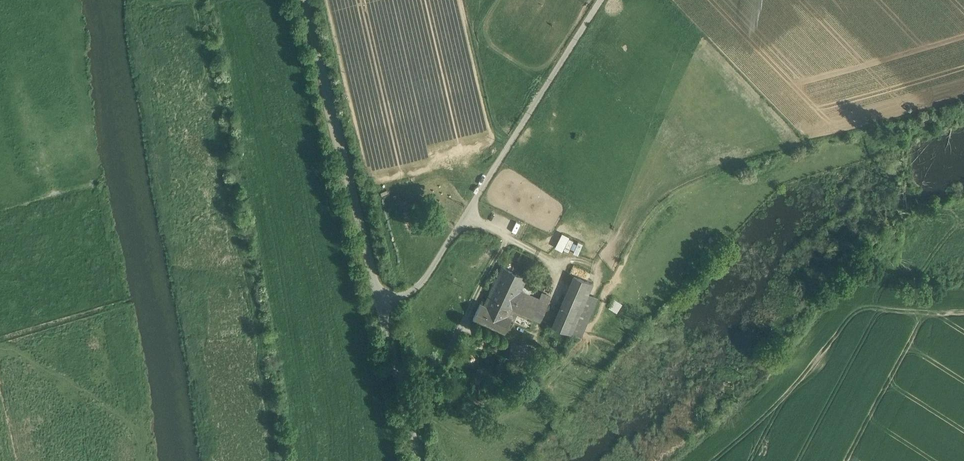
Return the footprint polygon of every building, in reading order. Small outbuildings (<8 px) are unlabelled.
[(564,230),(558,243),(579,253),(585,240),(564,230)] [(526,276),(503,265),(496,278),(520,288),(526,276)] [(574,273),(553,323),(571,331),(588,291),(592,281),(574,273)] [(520,288),(496,278),(489,294),(513,304),(520,288)] [(548,300),(520,288),(513,304),(512,306),(541,318),(548,300)] [(588,291),(571,331),(580,334),(597,295),(588,291)] [(513,304),(489,294),(485,303),(481,301),(473,316),(505,330),(512,315),(509,313),(512,306),(513,304)] [(611,306),(619,310),(623,300),(615,296),(611,306)] [(533,347),(513,340),(509,352),(529,360),(533,347)]
